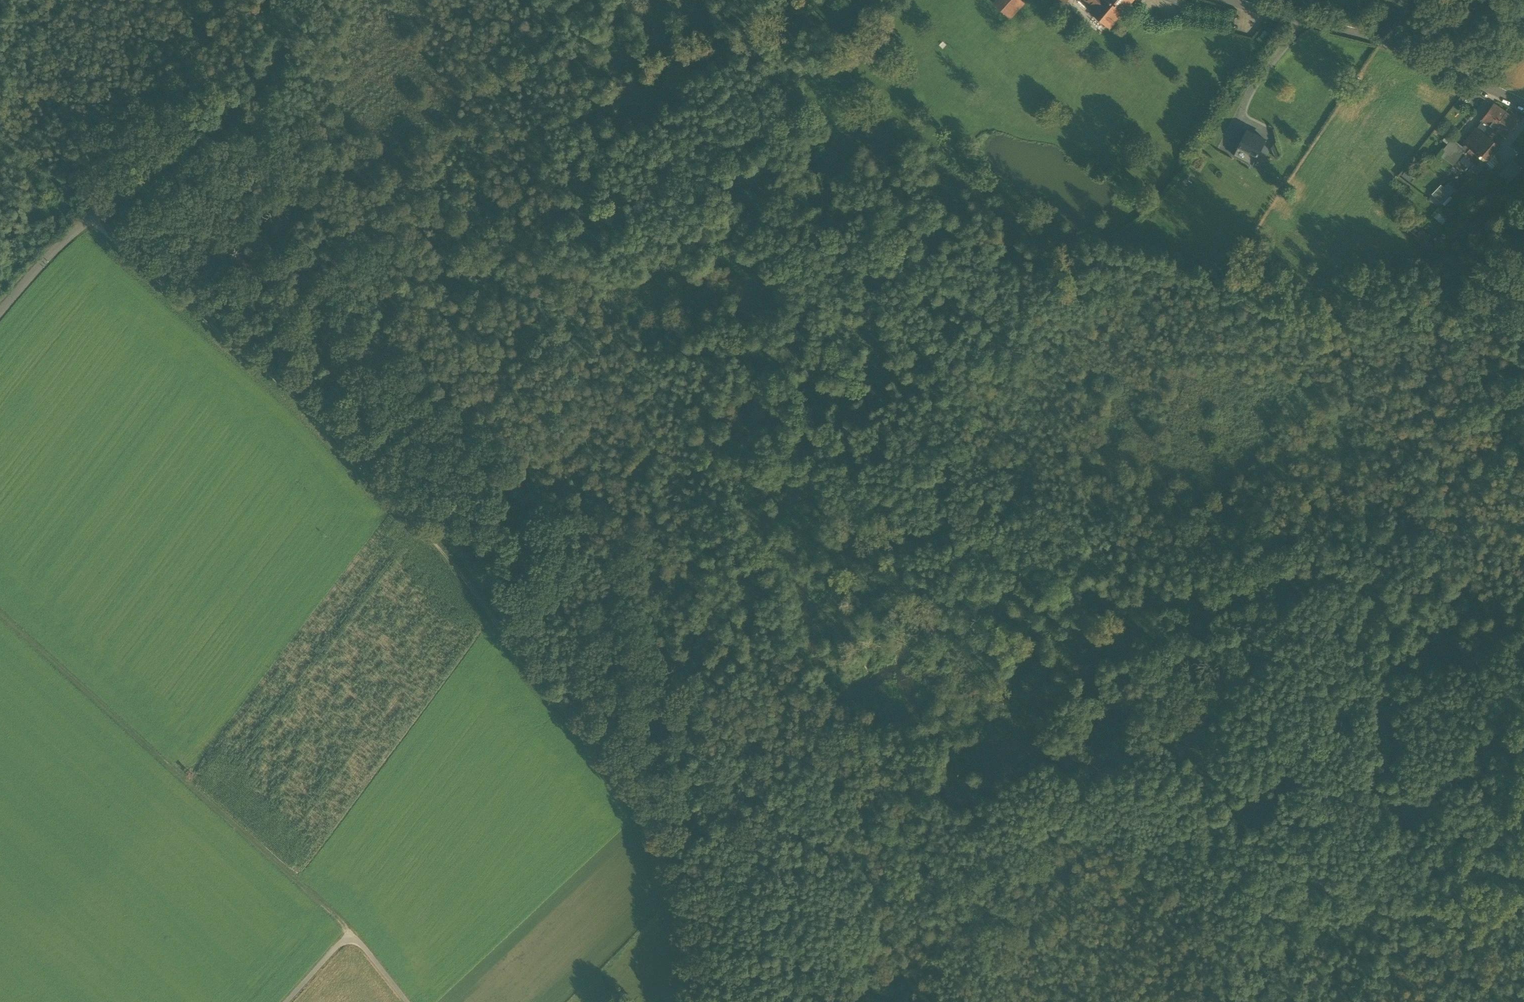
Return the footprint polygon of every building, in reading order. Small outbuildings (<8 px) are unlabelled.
[(1002,0),(998,0),(995,3),(1011,17),(1023,3),(1019,0),(1017,0),(1010,7),(1002,0)] [(1096,6),(1091,12),(1109,27),(1132,0),(1088,0),(1096,6)] [(1264,30),(1260,36),(1267,41),(1272,35),(1264,30)] [(1483,120),(1495,128),(1506,113),(1506,112),(1494,104),(1483,120)] [(1517,121),(1506,113),(1495,128),(1506,137),(1517,121)] [(1470,148),(1475,153),(1489,137),(1493,132),(1495,128),(1483,120),(1478,128),(1477,127),(1465,144),(1470,148)] [(1238,146),(1257,156),(1266,141),(1247,130),(1238,146)] [(1493,140),(1489,137),(1475,153),(1483,159),(1486,162),(1486,161),(1494,153),(1500,146),(1493,140)] [(1445,150),(1450,155),(1458,144),(1452,139),(1444,150),(1445,150)] [(1280,154),(1274,144),(1271,148),(1276,159),(1280,154)] [(1450,155),(1457,160),(1463,152),(1466,149),(1458,144),(1450,155)] [(1234,153),(1253,164),(1257,156),(1238,146),(1234,153)] [(1478,165),(1483,159),(1475,153),(1470,148),(1465,154),(1478,165)] [(1453,166),(1457,160),(1450,155),(1445,150),(1440,156),(1453,166)] [(1498,162),(1494,153),(1486,161),(1489,163),(1493,168),(1498,162)] [(1478,165),(1483,169),(1488,164),(1489,163),(1486,161),(1486,162),(1483,159),(1478,165)] [(1497,175),(1506,184),(1522,169),(1513,160),(1497,175)] [(1477,174),(1483,169),(1478,165),(1473,171),(1477,174)] [(1408,167),(1401,177),(1409,183),(1416,173),(1408,167)] [(1448,182),(1443,187),(1451,194),(1455,189),(1448,182)] [(1441,185),(1435,192),(1437,193),(1443,187),(1441,185)] [(1432,195),(1442,203),(1451,194),(1443,187),(1437,193),(1435,192),(1432,195)]
